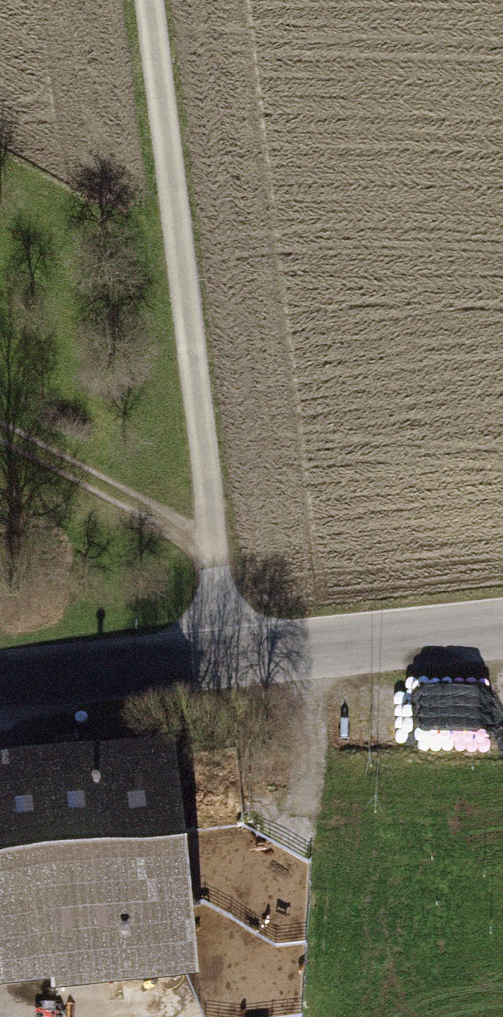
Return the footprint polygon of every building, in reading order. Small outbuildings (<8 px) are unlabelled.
[(0,785),(0,1003),(44,998),(45,1013),(179,999),(154,768),(0,785)]
